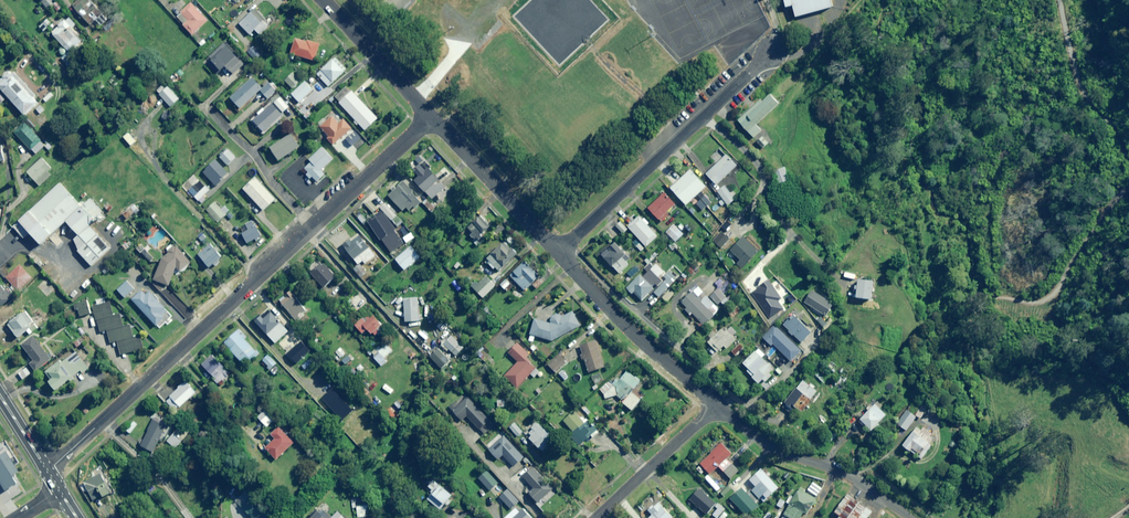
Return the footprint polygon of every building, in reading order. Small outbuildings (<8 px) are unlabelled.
[(91,0),(78,0),(73,5),(91,25),(103,13),(91,0)] [(782,9),(789,7),(792,21),(828,13),(825,0),(779,0),(782,9)] [(208,21),(192,2),(176,16),(192,35),(208,21)] [(271,24),(255,8),(239,24),(250,34),(255,30),(260,35),(271,24)] [(76,25),(69,17),(59,25),(60,26),(53,33),(70,53),(82,42),(77,36),(79,34),(73,27),(76,25)] [(307,40),(296,36),(290,53),(315,61),(321,44),(307,40)] [(244,64),(227,46),(212,61),(222,71),(226,67),(233,74),(244,64)] [(346,70),(334,58),(317,74),(328,86),(346,70)] [(11,70),(0,80),(0,88),(25,115),(38,103),(34,98),(36,97),(11,70)] [(122,79),(116,73),(109,81),(115,87),(122,79)] [(301,81),(293,73),(285,81),(292,88),(301,81)] [(262,88),(252,78),(230,98),(240,108),(259,90),(268,99),(278,89),(270,81),(262,88)] [(313,89),(305,81),(292,95),(299,102),(313,89)] [(179,99),(168,86),(159,95),(171,107),(179,99)] [(334,97),(355,120),(354,122),(357,126),(359,124),(365,131),(377,120),(359,100),(346,86),(334,97)] [(53,96),(50,93),(43,99),(46,102),(53,96)] [(750,106),(736,119),(738,120),(754,138),(762,131),(756,125),(779,103),(771,94),(762,102),(760,100),(752,108),(750,106)] [(289,107),(280,97),(274,102),(283,112),(289,107)] [(282,115),(272,103),(253,121),(264,132),(282,115)] [(44,110),(40,105),(36,109),(40,114),(44,110)] [(340,122),(331,112),(319,123),(318,124),(329,137),(327,138),(333,145),(352,129),(343,119),(340,122)] [(46,144),(24,122),(14,132),(35,155),(46,144)] [(140,135),(133,127),(127,132),(132,137),(128,141),(141,156),(147,151),(144,148),(151,142),(143,133),(140,135)] [(300,147),(292,134),(270,147),(278,160),(300,147)] [(769,143),(763,137),(757,142),(763,149),(769,143)] [(333,159),(322,147),(309,160),(311,162),(304,168),(308,172),(306,175),(310,179),(312,176),(317,182),(325,174),(321,170),(333,159)] [(737,165),(727,154),(706,175),(716,186),(737,165)] [(52,168),(42,158),(27,172),(40,186),(51,175),(48,172),(52,168)] [(425,172),(419,165),(413,171),(418,176),(414,180),(431,198),(445,186),(428,168),(425,172)] [(706,186),(691,170),(671,189),(686,205),(706,186)] [(276,199),(255,177),(243,189),(263,211),(276,199)] [(188,182),(193,187),(192,188),(189,191),(198,201),(210,190),(200,180),(198,182),(193,178),(188,182)] [(420,195),(406,179),(388,195),(402,211),(406,208),(410,212),(424,200),(420,195)] [(11,223),(33,245),(59,219),(72,232),(89,216),(55,181),(11,223)] [(737,198),(726,185),(717,192),(728,205),(737,198)] [(675,204),(664,193),(648,208),(661,222),(668,215),(666,213),(675,204)] [(435,207),(429,201),(425,205),(431,211),(435,207)] [(220,209),(214,202),(206,210),(217,222),(229,211),(224,206),(220,209)] [(388,202),(381,208),(391,221),(398,215),(388,202)] [(698,207),(694,203),(689,207),(700,219),(708,211),(700,204),(698,207)] [(139,209),(134,204),(122,214),(127,219),(139,209)] [(367,222),(380,241),(381,240),(391,254),(405,244),(382,211),(367,222)] [(642,220),(639,216),(638,218),(634,214),(628,219),(632,223),(628,227),(646,247),(658,236),(647,225),(649,224),(644,218),(642,220)] [(492,226),(480,215),(467,228),(471,233),(469,235),(474,239),(476,237),(479,240),(492,226)] [(261,237),(256,227),(253,221),(246,225),(249,230),(242,234),(247,244),(261,237)] [(627,230),(620,222),(616,226),(623,234),(627,230)] [(683,234),(674,225),(666,233),(675,243),(683,234)] [(373,251),(360,235),(352,242),(350,240),(343,245),(358,263),(373,251)] [(516,240),(512,235),(507,239),(511,245),(516,240)] [(761,249),(745,235),(731,250),(741,259),(738,263),(744,268),(761,249)] [(598,259),(601,256),(620,274),(628,265),(626,262),(630,258),(614,242),(610,247),(607,243),(594,256),(598,259)] [(487,258),(490,261),(488,263),(494,269),(495,267),(499,271),(515,256),(503,243),(487,258)] [(153,258),(140,244),(136,248),(140,253),(141,252),(150,261),(153,258)] [(163,258),(154,280),(168,285),(175,269),(176,267),(180,272),(191,262),(176,246),(174,248),(171,244),(166,249),(169,252),(163,258)] [(223,257),(212,244),(199,255),(210,268),(223,257)] [(420,257),(411,246),(395,259),(404,270),(420,257)] [(648,265),(658,256),(655,253),(652,255),(648,251),(644,255),(648,259),(645,261),(648,265)] [(510,276),(525,291),(531,284),(536,288),(544,281),(524,261),(510,276)] [(336,277),(322,262),(310,273),(324,288),(336,277)] [(366,273),(359,264),(353,269),(360,277),(366,273)] [(32,279),(19,265),(5,278),(18,292),(32,279)] [(674,265),(663,277),(666,279),(654,292),(659,297),(682,273),(674,265)] [(695,271),(691,267),(687,271),(691,275),(695,271)] [(663,281),(661,279),(650,269),(643,277),(640,274),(627,289),(632,294),(634,293),(643,302),(653,292),(663,281)] [(80,291),(66,275),(57,282),(71,299),(80,291)] [(495,285),(486,277),(479,284),(475,280),(470,285),(483,298),(495,285)] [(135,287),(128,279),(117,290),(124,297),(135,287)] [(512,286),(506,279),(500,285),(506,291),(512,286)] [(874,281),(859,279),(858,285),(855,285),(855,290),(857,290),(856,298),(872,300),(874,281)] [(2,284),(0,286),(0,308),(13,298),(2,284)] [(706,286),(703,290),(709,295),(712,291),(706,286)] [(730,301),(718,289),(710,297),(717,305),(721,302),(725,306),(730,301)] [(146,295),(142,290),(132,300),(159,328),(165,323),(162,320),(169,313),(149,292),(146,295)] [(674,294),(669,290),(662,298),(667,303),(674,294)] [(290,291),(279,300),(295,320),(306,311),(290,291)] [(833,304),(812,291),(804,304),(825,317),(833,304)] [(701,328),(720,310),(714,304),(708,310),(692,292),(681,302),(686,308),(685,310),(690,315),(692,313),(699,321),(696,324),(701,328)] [(420,321),(419,297),(404,298),(405,322),(420,321)] [(132,336),(128,323),(123,325),(119,313),(114,315),(109,302),(106,303),(104,298),(95,300),(97,306),(92,307),(100,332),(106,330),(110,343),(116,342),(119,350),(121,355),(142,348),(138,335),(132,336)] [(91,313),(86,300),(73,305),(76,310),(77,310),(80,317),(91,313)] [(289,331),(268,310),(255,322),(276,344),(289,331)] [(35,325),(25,311),(7,324),(17,338),(35,325)] [(383,325),(370,311),(354,325),(362,334),(367,329),(371,334),(373,334),(383,325)] [(580,326),(573,311),(562,317),(560,313),(549,319),(550,322),(550,324),(536,318),(530,335),(536,337),(536,338),(551,341),(580,326)] [(802,315),(798,319),(793,315),(783,326),(789,331),(787,332),(792,337),(793,335),(801,343),(811,332),(807,328),(811,323),(802,315)] [(822,317),(817,321),(824,328),(828,324),(822,317)] [(721,329),(718,326),(704,339),(717,352),(724,346),(727,348),(736,339),(734,337),(738,332),(732,326),(729,329),(725,325),(721,329)] [(802,351),(774,325),(763,338),(771,346),(773,345),(792,362),(802,351)] [(246,337),(239,330),(224,343),(243,363),(248,358),(251,362),(259,354),(244,339),(246,337)] [(51,360),(35,336),(23,345),(33,361),(30,363),(35,371),(51,360)] [(463,348),(451,336),(442,345),(441,346),(446,351),(448,349),(455,356),(463,348)] [(605,367),(597,341),(580,346),(589,373),(605,367)] [(530,355),(518,343),(509,353),(518,362),(504,377),(517,388),(536,367),(527,359),(530,355)] [(745,348),(740,343),(731,352),(736,357),(745,348)] [(392,350),(386,344),(381,350),(378,347),(372,353),(374,355),(378,352),(385,358),(392,350)] [(415,356),(407,347),(404,350),(411,359),(415,356)] [(345,354),(340,348),(335,353),(340,358),(345,354)] [(450,360),(438,349),(430,357),(441,369),(450,360)] [(769,363),(768,364),(762,358),(765,355),(758,349),(743,364),(749,369),(746,372),(759,384),(763,379),(766,382),(772,375),(770,374),(774,370),(775,369),(769,363)] [(89,368),(76,352),(60,364),(59,362),(45,373),(51,381),(50,382),(56,391),(82,371),(83,373),(89,368)] [(567,362),(560,353),(547,364),(555,372),(567,362)] [(231,375),(211,355),(201,365),(221,385),(231,375)] [(276,364),(268,355),(263,360),(271,369),(276,364)] [(632,393),(640,381),(626,371),(614,388),(609,382),(599,390),(606,398),(615,395),(623,401),(622,403),(632,411),(641,400),(632,393)] [(196,393),(186,381),(165,400),(175,412),(196,393)] [(803,381),(785,403),(791,408),(792,406),(802,413),(812,401),(810,400),(817,392),(803,381)] [(474,404),(466,397),(458,406),(455,403),(449,410),(463,421),(467,417),(486,434),(494,424),(473,405),(474,404)] [(872,406),(870,404),(866,409),(868,411),(859,422),(872,434),(878,427),(877,426),(886,415),(879,409),(882,406),(877,401),(872,406)] [(921,407),(914,415),(921,420),(927,411),(921,407)] [(916,417),(906,410),(897,424),(906,431),(916,417)] [(274,421),(265,411),(257,417),(266,427),(274,421)] [(572,415),(571,413),(562,419),(574,435),(572,436),(579,445),(592,436),(593,437),(599,433),(594,426),(588,430),(576,412),(572,415)] [(166,426),(153,420),(140,446),(153,452),(166,426)] [(555,439),(537,422),(528,432),(532,436),(530,439),(544,451),(555,439)] [(523,432),(514,423),(510,428),(518,437),(523,432)] [(189,432),(181,425),(166,441),(174,449),(189,432)] [(929,438),(934,432),(924,425),(920,431),(916,428),(903,446),(921,460),(932,446),(929,444),(932,440),(929,438)] [(294,443),(278,427),(270,435),(275,439),(272,442),(269,439),(263,445),(276,459),(294,443)] [(523,458),(499,433),(485,446),(498,460),(503,455),(514,467),(523,458)] [(700,464),(710,474),(709,475),(716,482),(720,478),(713,472),(718,467),(731,480),(739,472),(726,459),(732,453),(721,443),(700,464)] [(18,484),(14,478),(22,473),(16,463),(5,446),(0,448),(0,483),(6,492),(18,484)] [(83,482),(93,501),(103,496),(105,498),(114,493),(109,484),(111,483),(102,466),(91,472),(93,477),(83,482)] [(553,489),(533,468),(523,478),(534,489),(529,493),(539,503),(553,489)] [(706,473),(701,468),(697,471),(703,477),(706,473)] [(778,489),(761,470),(749,480),(756,487),(752,491),(759,499),(764,495),(767,499),(778,489)] [(498,483),(486,472),(478,479),(490,491),(498,483)] [(720,489),(707,475),(704,478),(717,492),(720,489)] [(347,482),(341,477),(337,483),(343,488),(347,482)] [(452,497),(439,484),(430,493),(432,494),(427,499),(440,510),(452,497)] [(198,499),(188,485),(176,494),(187,508),(198,499)] [(747,517),(760,505),(744,486),(730,499),(747,517)] [(696,510),(698,508),(706,515),(716,504),(699,489),(689,500),(695,505),(693,507),(696,510)] [(781,517),(808,517),(810,515),(808,514),(817,500),(799,489),(794,498),(790,495),(785,502),(789,505),(781,517)] [(519,502),(507,490),(499,498),(512,510),(519,502)] [(837,517),(866,517),(872,510),(846,492),(833,510),(839,515),(837,517)] [(249,498),(240,507),(250,517),(268,517),(249,498)] [(785,502),(780,499),(777,506),(781,508),(785,502)] [(322,503),(306,517),(331,517),(325,512),(328,509),(322,503)] [(658,503),(649,512),(652,515),(650,517),(673,517),(658,503)] [(520,506),(507,517),(532,517),(520,506)] [(718,507),(712,515),(716,517),(717,517),(723,511),(718,507)]
